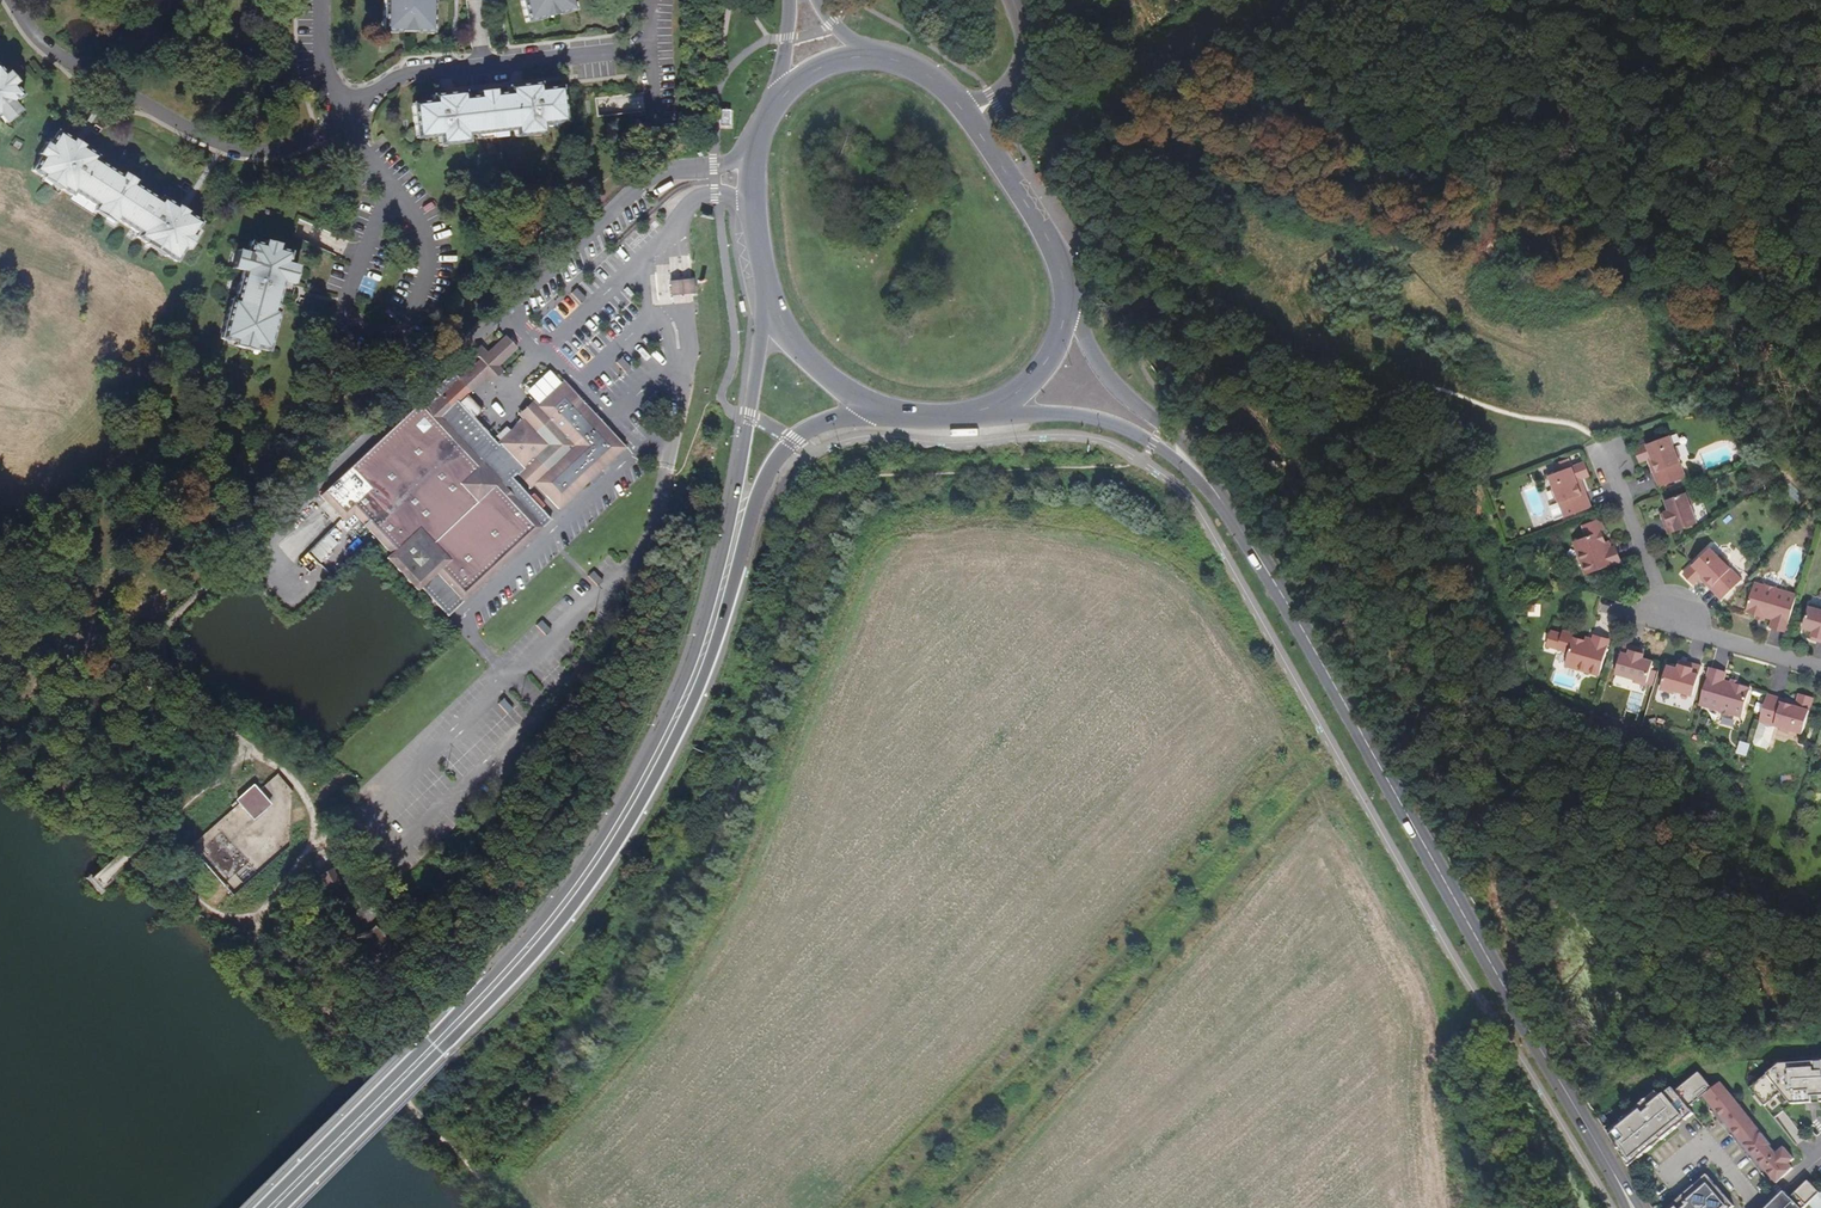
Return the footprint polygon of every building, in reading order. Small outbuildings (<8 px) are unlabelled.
[(430,27),(431,0),(382,0),(381,25),(406,26),(430,27)] [(523,16),(547,11),(571,5),(569,0),(519,0),(523,16)] [(572,11),(571,5),(547,11),(548,17),(572,11)] [(548,17),(547,11),(523,16),(524,23),(548,17)] [(0,70),(0,110),(1,110),(5,114),(15,106),(11,101),(20,94),(11,83),(7,78),(2,73),(0,70)] [(506,87),(507,93),(524,91),(523,87),(534,85),(535,89),(538,89),(537,83),(506,87)] [(421,138),(435,137),(445,136),(446,145),(466,143),(465,135),(465,133),(512,128),(512,130),(513,137),(532,135),(531,126),(541,125),(555,123),(554,115),(562,114),(559,90),(552,91),(551,87),(538,89),(535,89),(534,85),(523,87),(524,91),(507,93),(507,95),(492,97),(485,98),(477,98),(462,100),(462,98),(445,100),(445,96),(434,97),(434,101),(431,101),(418,103),(418,105),(410,106),(413,130),(420,130),(421,138)] [(430,95),(431,101),(434,101),(434,97),(445,96),(445,100),(462,98),(461,92),(430,95)] [(0,110),(0,117),(3,122),(18,110),(15,106),(5,114),(1,110),(0,110)] [(563,122),(562,114),(554,115),(555,123),(563,122)] [(542,134),(541,125),(531,126),(532,135),(542,134)] [(126,179),(120,175),(93,158),(96,155),(80,145),(78,148),(70,143),(72,139),(56,129),(47,143),(44,149),(40,155),(31,169),(41,175),(45,169),(54,176),(64,182),(61,187),(71,194),(73,190),(96,205),(105,211),(115,217),(137,232),(135,235),(145,242),(149,236),(158,242),(168,248),(164,254),(174,260),(183,247),(187,241),(191,235),(200,221),(184,211),(182,215),(173,209),(176,206),(160,196),(158,199),(131,182),(126,179)] [(414,139),(421,138),(420,130),(413,130),(414,139)] [(445,136),(435,137),(437,146),(446,145),(445,136)] [(81,143),(73,138),(72,139),(70,143),(78,148),(80,145),(81,143)] [(54,176),(45,169),(41,175),(40,176),(50,182),(54,176)] [(64,182),(54,176),(50,182),(60,189),(61,187),(64,182)] [(105,211),(96,205),(93,209),(102,216),(105,211)] [(185,210),(177,205),(176,206),(173,209),(182,215),(184,211),(185,210)] [(115,217),(105,211),(102,216),(112,222),(115,217)] [(158,242),(149,236),(145,242),(144,243),(154,249),(158,242)] [(251,346),(266,350),(274,318),(270,317),(273,309),(280,280),(282,275),(288,276),(291,264),(285,262),(288,251),(275,247),(268,246),(262,244),(248,240),(245,251),(239,250),(236,263),(242,264),(241,270),(233,299),(231,307),(227,306),(218,337),(233,341),(235,336),(243,338),(252,341),(251,346)] [(168,248),(158,242),(154,249),(164,255),(164,254),(168,248)] [(236,263),(239,250),(235,249),(230,267),(241,270),(242,264),(236,263)] [(291,283),(296,265),(291,264),(288,276),(282,275),(280,280),(291,283)] [(695,292),(693,279),(671,281),(672,294),(695,292)] [(232,345),(241,347),(243,338),(235,336),(233,341),(232,345)] [(456,404),(459,403),(485,379),(489,383),(502,371),(499,366),(516,349),(504,336),(487,352),(480,345),(473,352),(479,359),(458,379),(452,372),(436,386),(456,404)] [(241,347),(250,349),(251,346),(252,341),(243,338),(241,347)] [(526,478),(533,485),(558,509),(574,494),(586,483),(598,472),(611,460),(624,448),(576,396),(563,382),(536,406),(529,413),(523,418),(496,443),(522,471),(521,472),(526,478)] [(451,617),(544,529),(505,487),(513,479),(517,476),(521,472),(522,471),(496,443),(486,433),(471,418),(456,404),(436,386),(419,406),(321,497),(346,523),(354,516),(392,555),(388,559),(418,592),(421,589),(451,617)] [(529,413),(536,406),(530,400),(522,406),(516,411),(523,418),(529,413)] [(1675,446),(1671,435),(1636,448),(1641,461),(1651,458),(1653,457),(1654,461),(1652,461),(1656,470),(1654,471),(1660,487),(1686,477),(1680,458),(1681,456),(1678,447),(1675,446)] [(1559,472),(1550,475),(1554,486),(1553,489),(1556,497),(1559,499),(1566,517),(1592,507),(1586,491),(1584,492),(1581,483),(1579,484),(1578,480),(1590,475),(1585,462),(1572,467),(1568,459),(1555,464),(1559,472)] [(526,478),(521,472),(517,476),(523,482),(529,488),(533,485),(526,478)] [(1694,503),(1689,491),(1666,500),(1670,510),(1665,512),(1667,517),(1663,518),(1669,533),(1698,523),(1691,504),(1694,503)] [(1587,536),(1574,541),(1586,574),(1621,561),(1616,546),(1612,548),(1610,549),(1607,541),(1606,542),(1602,531),(1598,520),(1583,525),(1587,536)] [(1719,556),(1711,547),(1684,573),(1694,584),(1702,576),(1704,575),(1706,577),(1705,579),(1711,586),(1710,587),(1722,599),(1742,579),(1728,565),(1729,562),(1723,556),(1719,556)] [(1764,585),(1755,582),(1747,611),(1773,618),(1771,627),(1786,631),(1797,595),(1777,589),(1777,588),(1765,584),(1764,585)] [(1810,603),(1803,627),(1814,630),(1812,635),(1817,637),(1816,640),(1820,642),(1820,607),(1810,603)] [(1569,652),(1566,665),(1600,675),(1610,639),(1595,635),(1593,639),(1593,641),(1585,639),(1585,640),(1574,637),(1562,634),(1551,630),(1547,645),(1569,652)] [(1634,681),(1646,685),(1653,661),(1643,658),(1644,653),(1639,652),(1640,648),(1624,643),(1616,673),(1635,678),(1634,681)] [(1668,665),(1660,689),(1672,692),(1673,689),(1693,695),(1701,666),(1686,661),(1685,665),(1680,663),(1678,668),(1668,665)] [(1733,714),(1742,717),(1751,689),(1739,685),(1732,683),(1724,681),(1726,673),(1711,668),(1700,705),(1720,710),(1720,711),(1733,715),(1733,714)] [(1791,731),(1803,734),(1813,698),(1800,694),(1797,705),(1796,707),(1792,706),(1793,704),(1784,701),(1784,699),(1768,695),(1760,722),(1761,722),(1755,740),(1757,743),(1768,747),(1771,745),(1776,726),(1779,727),(1780,730),(1789,733),(1791,731)] [(1755,712),(1761,714),(1765,696),(1759,695),(1755,712)] [(1747,756),(1750,743),(1739,741),(1736,754),(1747,756)] [(238,801),(256,820),(273,804),(256,785),(238,801)] [(96,892),(170,829),(164,824),(159,819),(87,876),(86,874),(82,878),(96,892)] [(341,886),(332,868),(319,875),(328,893),(341,886)] [(388,939),(374,925),(356,945),(370,958),(388,939)] [(1780,1064),(1750,1088),(1755,1095),(1752,1097),(1760,1106),(1763,1104),(1765,1106),(1782,1093),(1791,1104),(1812,1102),(1811,1097),(1819,1096),(1820,1102),(1820,1060),(1780,1064)] [(1704,1095),(1776,1183),(1793,1168),(1789,1164),(1794,1159),(1784,1148),(1776,1154),(1769,1146),(1770,1145),(1719,1083),(1712,1089),(1699,1073),(1676,1093),(1672,1089),(1661,1098),(1656,1093),(1622,1121),(1625,1125),(1611,1136),(1608,1133),(1607,1134),(1628,1169),(1694,1114),(1689,1108),(1704,1095)] [(1797,1144),(1805,1137),(1782,1111),(1774,1118),(1797,1144)] [(1622,1121),(1608,1133),(1611,1136),(1625,1125),(1622,1121)] [(1673,1205),(1676,1207),(1734,1207),(1735,1207),(1708,1176),(1673,1205)] [(1820,1193),(1808,1181),(1790,1198),(1784,1192),(1767,1207),(1805,1207),(1809,1204),(1820,1193)] [(1820,1193),(1809,1204),(1813,1207),(1820,1207),(1820,1192),(1820,1193)]
